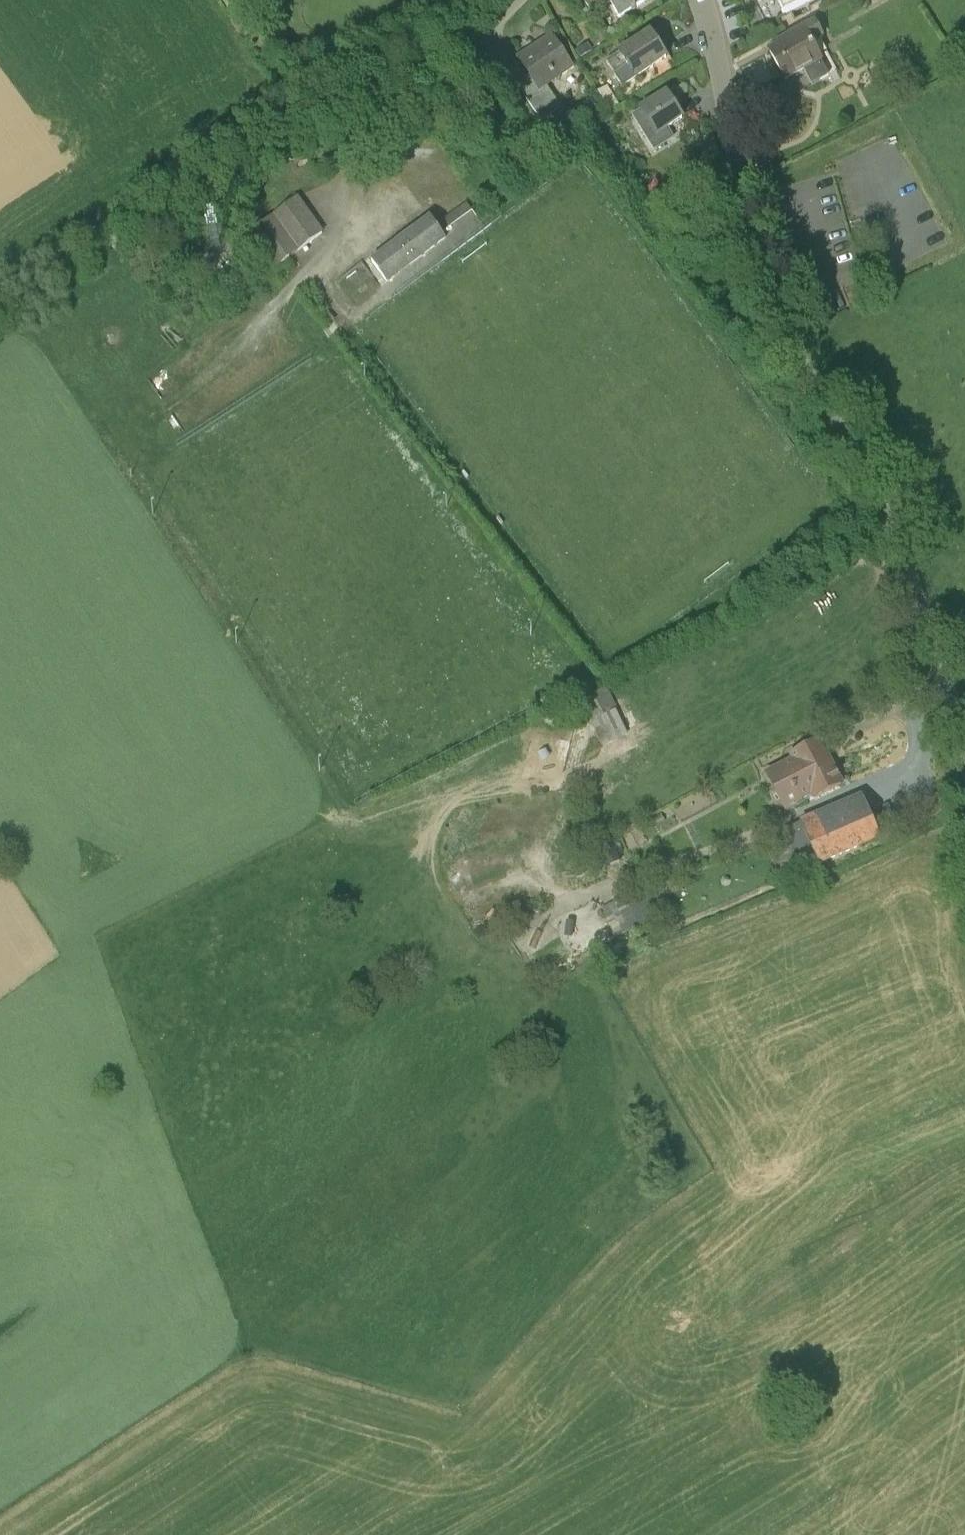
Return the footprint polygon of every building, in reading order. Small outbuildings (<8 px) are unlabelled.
[(621,18),(647,0),(584,0),(593,13),(610,1),(621,18)] [(789,12),(812,0),(783,0),(789,12)] [(785,80),(804,70),(813,85),(838,71),(818,34),(821,32),(816,22),(790,36),(791,38),(777,46),(778,47),(770,52),(785,80)] [(623,86),(667,59),(650,33),(618,54),(618,55),(607,62),(623,86)] [(545,87),(573,68),(551,36),(519,57),(530,75),(516,84),(542,121),(559,109),(545,87)] [(576,50),(580,58),(593,50),(588,43),(576,50)] [(641,110),(657,135),(683,119),(667,94),(641,110)] [(664,192),(653,199),(660,210),(671,203),(664,192)] [(274,214),(299,250),(322,233),(297,198),(274,214)] [(372,261),(387,282),(446,238),(430,218),(372,261)] [(368,258),(340,276),(355,300),(383,282),(368,258)] [(577,702),(588,723),(591,722),(603,746),(617,739),(606,714),(617,709),(606,688),(577,702)] [(812,793),(815,798),(842,784),(819,741),(792,755),(795,760),(767,774),(784,807),(812,793)] [(781,880),(820,864),(879,838),(861,797),(781,832),(784,838),(766,846),(781,880)] [(645,886),(603,908),(615,939),(661,915),(645,886)]
